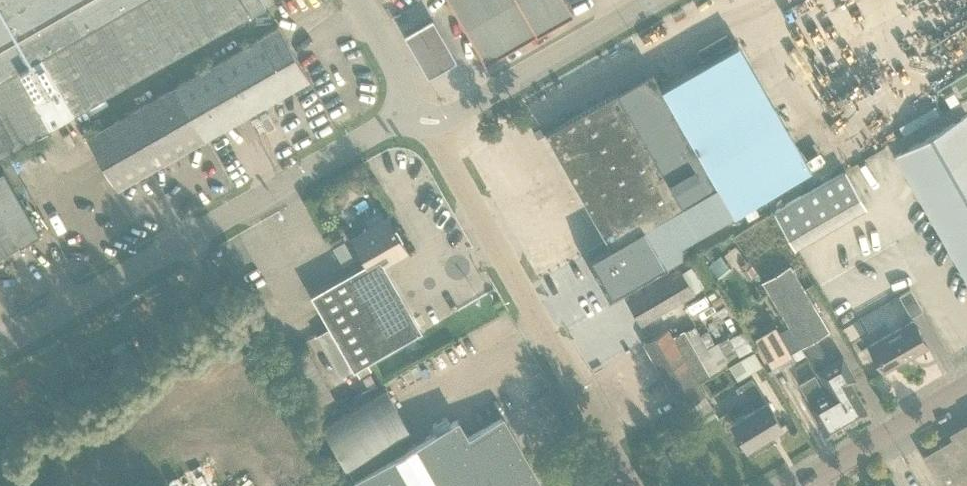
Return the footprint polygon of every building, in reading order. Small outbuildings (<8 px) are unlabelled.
[(76,110),(266,2),(265,0),(0,0),(0,153),(76,110)] [(574,12),(567,0),(451,0),(487,63),(574,12)] [(432,10),(405,26),(427,63),(454,48),(432,10)] [(215,132),(309,77),(280,26),(88,135),(118,187),(215,132)] [(610,299),(666,266),(686,255),(680,245),(811,169),(737,44),(663,88),(653,71),(546,132),(611,245),(587,259),(610,299)] [(951,105),(960,100),(955,91),(946,96),(951,105)] [(896,154),(966,278),(966,113),(896,154)] [(0,170),(0,255),(21,243),(20,241),(38,231),(3,169),(0,170)] [(774,211),(795,248),(867,207),(845,170),(774,211)] [(348,193),(345,187),(338,186),(333,189),(332,196),(335,202),(341,203),(347,199),(348,193)] [(371,371),(366,361),(422,329),(385,266),(387,265),(386,262),(408,250),(389,216),(353,236),(367,261),(311,293),(330,326),(360,377),(371,371)] [(343,263),(354,257),(344,240),(334,246),(343,263)] [(844,271),(855,301),(898,286),(895,278),(883,282),(869,242),(856,247),(862,265),(844,271)] [(739,266),(747,279),(756,273),(748,260),(739,266)] [(692,266),(682,271),(681,269),(629,299),(642,323),(704,286),(692,266)] [(831,362),(817,338),(829,330),(791,267),(765,283),(803,346),(830,393),(848,422),(867,411),(850,382),(857,378),(843,355),(831,362)] [(899,295),(912,316),(923,309),(911,288),(899,295)] [(857,315),(860,329),(875,324),(871,311),(857,315)] [(885,371),(927,346),(922,339),(925,337),(920,327),(917,328),(913,321),(870,345),(885,371)] [(780,323),(753,338),(773,373),(800,357),(780,323)] [(696,325),(685,331),(674,337),(669,329),(645,342),(689,421),(714,406),(700,381),(729,365),(738,380),(763,365),(754,350),(740,359),(727,337),(709,348),(696,325)] [(334,397),(309,350),(289,361),(315,408),(334,397)] [(827,395),(820,383),(815,374),(798,384),(827,434),(848,422),(830,393),(827,395)] [(748,445),(782,425),(753,376),(736,386),(750,410),(733,420),(748,445)] [(399,437),(410,431),(386,389),(323,425),(347,467),(399,437)] [(560,404),(551,389),(540,396),(548,410),(560,404)] [(354,479),(358,485),(543,485),(503,417),(469,436),(459,419),(405,449),(354,479)] [(957,435),(956,435),(957,436),(941,445),(941,444),(940,445),(941,445),(925,454),(924,454),(924,455),(932,469),(942,485),(962,485),(966,483),(966,430),(957,435)] [(399,437),(347,467),(354,479),(405,449),(399,437)] [(664,450),(668,458),(677,453),(674,445),(664,450)]
